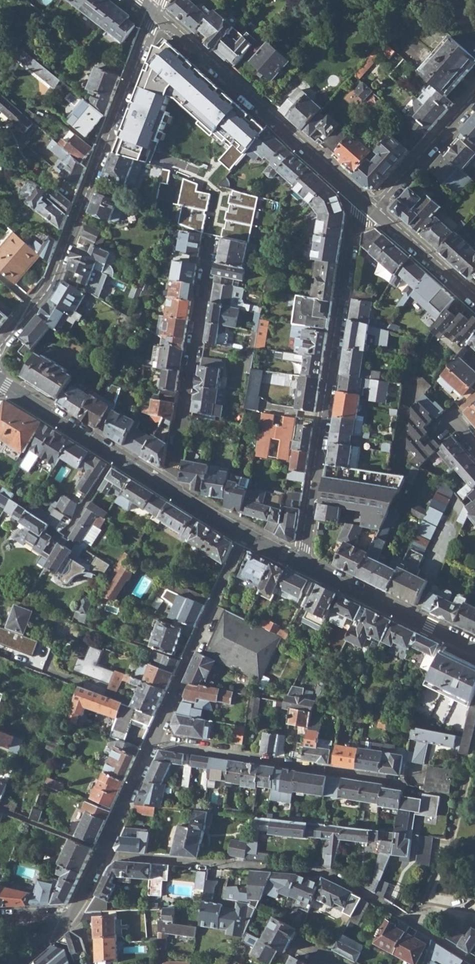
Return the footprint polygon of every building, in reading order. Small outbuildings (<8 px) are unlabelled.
[(80,10),(88,0),(67,0),(80,10)] [(102,26),(117,8),(107,0),(88,0),(80,10),(102,26)] [(196,35),(214,14),(205,7),(202,11),(190,0),(172,0),(168,10),(196,35)] [(102,26),(122,42),(135,24),(128,19),(130,17),(117,8),(102,26)] [(196,35),(215,52),(234,29),(215,13),(214,14),(196,35)] [(446,97),(474,64),(474,57),(459,42),(431,17),(398,55),(431,84),(439,91),(446,97)] [(42,32),(46,36),(57,24),(52,20),(42,32)] [(244,56),(256,42),(248,34),(244,38),(234,29),(215,52),(233,68),(244,56)] [(459,42),(474,57),(474,40),(471,40),(465,34),(459,42)] [(265,75),(273,81),(290,62),(261,36),(256,42),(244,56),(260,70),(256,74),(261,78),(265,75)] [(266,131),(169,42),(163,47),(155,44),(113,152),(137,160),(149,164),(171,101),(177,99),(201,120),(198,124),(213,137),(215,133),(229,148),(218,160),(223,163),(230,170),(246,154),(266,131)] [(23,48),(19,54),(33,66),(32,69),(52,85),(46,94),(49,96),(61,80),(23,48)] [(365,63),(370,67),(375,61),(370,56),(365,63)] [(20,62),(16,58),(10,67),(8,70),(10,72),(12,69),(16,69),(20,62)] [(105,115),(106,116),(121,76),(116,72),(110,67),(101,60),(89,89),(100,93),(98,99),(93,97),(91,103),(93,106),(105,115)] [(110,67),(116,72),(119,66),(112,63),(110,67)] [(64,94),(71,86),(64,81),(58,88),(64,94)] [(356,92),(365,100),(373,92),(364,83),(356,92)] [(433,97),(447,111),(453,104),(446,97),(439,91),(431,84),(427,90),(426,89),(421,93),(423,94),(418,99),(420,101),(425,106),(427,104),(433,98),(433,97)] [(28,87),(36,94),(39,91),(31,85),(28,87)] [(281,111),(304,131),(319,113),(322,110),(300,90),(281,111)] [(1,111),(5,114),(4,116),(16,126),(26,115),(24,113),(0,93),(0,110),(1,111)] [(427,104),(442,117),(447,111),(433,97),(433,98),(427,104)] [(69,122),(87,137),(105,115),(93,106),(91,103),(84,98),(72,112),(75,115),(69,122)] [(408,125),(422,138),(442,117),(427,104),(425,106),(420,101),(418,99),(417,98),(414,101),(415,106),(403,120),(406,123),(408,125)] [(28,108),(24,113),(26,115),(32,120),(35,115),(28,108)] [(319,139),(335,153),(351,136),(329,117),(326,120),(319,113),(304,131),(316,142),(319,139)] [(462,131),(474,142),(474,117),(462,131)] [(404,139),(414,147),(422,138),(408,125),(406,123),(397,133),(404,139)] [(65,149),(81,163),(93,149),(70,130),(59,144),(65,149)] [(266,131),(246,154),(253,161),(258,155),(263,159),(265,157),(271,163),(285,148),(266,131)] [(462,131),(457,137),(461,140),(474,153),(474,142),(462,131)] [(342,165),(356,178),(368,164),(363,160),(372,150),(353,134),(351,136),(335,153),(345,162),(342,165)] [(45,144),(64,161),(70,166),(63,175),(78,188),(86,168),(81,163),(65,149),(59,144),(51,137),(45,144)] [(356,178),(370,190),(376,190),(414,147),(404,139),(399,144),(392,138),(378,153),(383,157),(375,166),(370,162),(368,164),(356,178)] [(428,170),(442,182),(458,196),(473,180),(462,171),(474,157),(474,153),(461,140),(446,157),(442,154),(428,170)] [(270,165),(294,187),(310,170),(285,148),(271,163),(270,165)] [(127,184),(137,160),(118,155),(113,153),(104,176),(127,184)] [(57,170),(63,175),(70,166),(64,161),(57,170)] [(230,170),(223,163),(206,181),(220,193),(233,189),(228,188),(219,185),(225,177),(230,170)] [(325,263),(338,265),(346,214),(338,195),(310,170),(294,187),(292,189),(311,205),(318,219),(311,261),(325,263)] [(219,185),(228,188),(228,186),(228,181),(225,177),(219,185)] [(179,181),(163,180),(161,204),(177,205),(179,181)] [(27,204),(62,230),(72,203),(61,194),(40,188),(27,204)] [(248,244),(258,197),(233,189),(220,193),(213,226),(223,229),(221,238),(246,243),(248,244)] [(411,189),(392,210),(419,234),(423,229),(433,219),(442,208),(427,194),(423,199),(411,189)] [(90,213),(111,221),(117,207),(121,208),(123,203),(97,193),(90,213)] [(123,213),(121,208),(117,207),(111,221),(115,222),(120,221),(123,213)] [(422,236),(441,253),(458,233),(466,224),(462,221),(453,230),(439,218),(436,221),(426,232),(422,236)] [(426,232),(436,221),(433,219),(423,229),(426,232)] [(95,243),(96,243),(100,232),(85,224),(81,235),(95,243)] [(27,243),(31,238),(19,227),(15,232),(27,243)] [(198,256),(202,234),(186,230),(181,229),(177,246),(175,246),(174,251),(184,253),(198,256)] [(360,246),(394,275),(409,258),(376,229),(362,235),(360,246)] [(15,285),(34,264),(23,254),(31,246),(27,243),(15,232),(0,249),(0,272),(15,285)] [(42,255),(50,262),(56,247),(39,233),(35,234),(31,238),(27,243),(31,246),(42,255)] [(470,279),(474,275),(474,274),(474,248),(473,247),(474,244),(474,240),(470,236),(466,237),(464,238),(458,233),(441,253),(470,279)] [(111,254),(98,247),(94,245),(95,243),(81,235),(78,244),(91,250),(90,254),(76,248),(72,258),(95,269),(113,278),(114,275),(112,268),(107,264),(111,254)] [(217,263),(240,268),(241,263),(244,249),(246,243),(221,238),(217,263)] [(248,244),(246,243),(244,249),(256,252),(257,246),(248,244)] [(34,264),(42,255),(31,246),(23,254),(34,264)] [(263,265),(268,266),(270,255),(271,249),(266,248),(263,265)] [(175,281),(194,284),(198,256),(184,253),(182,261),(175,260),(172,280),(175,281)] [(268,270),(274,271),(277,256),(270,255),(268,266),(268,270)] [(80,283),(88,286),(91,278),(95,269),(72,258),(68,270),(82,275),(80,283)] [(402,294),(409,299),(412,295),(426,274),(409,258),(394,275),(390,282),(396,286),(400,280),(408,285),(402,294)] [(213,283),(238,288),(240,281),(243,281),(245,269),(240,268),(217,263),(213,283)] [(251,265),(241,263),(240,268),(245,269),(261,273),(262,268),(251,265)] [(317,301),(332,303),(338,265),(325,263),(323,271),(318,270),(316,287),(313,286),(311,300),(317,301)] [(438,319),(443,313),(455,299),(426,274),(412,295),(438,319)] [(135,288),(142,291),(147,279),(140,276),(135,288)] [(264,292),(273,293),(275,277),(267,276),(264,292)] [(168,298),(191,302),(194,284),(175,281),(173,290),(170,289),(168,298)] [(69,315),(71,317),(76,310),(87,297),(63,282),(59,292),(52,301),(69,315)] [(239,293),(240,291),(240,288),(238,288),(213,283),(210,302),(224,304),(234,307),(237,307),(238,300),(232,298),(233,292),(239,293)] [(14,311),(22,302),(7,288),(0,297),(0,298),(14,311)] [(311,300),(294,297),(290,325),(293,325),(297,326),(328,330),(332,303),(317,301),(311,300)] [(168,298),(166,313),(166,316),(188,321),(191,302),(168,298)] [(349,321),(369,326),(369,322),(372,303),(352,300),(349,321)] [(57,330),(66,319),(69,315),(52,301),(39,316),(51,325),(57,330)] [(210,302),(207,322),(220,324),(224,304),(210,302)] [(83,315),(76,310),(71,317),(76,320),(78,321),(83,315)] [(8,318),(0,311),(0,327),(8,318)] [(260,312),(256,312),(255,316),(252,330),(257,331),(259,320),(260,312)] [(458,355),(468,343),(474,335),(474,319),(473,322),(470,320),(465,324),(458,318),(455,315),(451,320),(447,316),(443,313),(438,319),(428,330),(458,355)] [(463,314),(458,318),(465,324),(470,320),(463,314)] [(71,317),(69,315),(66,319),(72,324),(76,320),(71,317)] [(19,352),(25,356),(51,325),(39,316),(21,338),(26,343),(19,352)] [(188,321),(166,316),(161,337),(163,338),(183,350),(188,321)] [(254,348),(263,350),(268,321),(259,320),(257,331),(254,348)] [(344,349),(365,352),(368,334),(384,339),(386,331),(369,326),(349,321),(344,349)] [(204,342),(218,345),(218,341),(219,334),(225,334),(227,326),(220,324),(207,322),(204,342)] [(389,327),(369,322),(369,326),(386,331),(389,327)] [(323,359),(327,333),(328,330),(297,326),(293,325),(291,337),(297,338),(295,354),(300,355),(305,356),(323,359)] [(386,331),(398,334),(399,328),(391,325),(389,327),(386,331)] [(248,351),(253,352),(254,348),(257,331),(252,330),(248,351)] [(183,350),(163,338),(159,366),(165,368),(179,371),(183,350)] [(24,377),(59,399),(65,390),(88,353),(71,343),(57,366),(56,365),(57,363),(52,360),(51,363),(38,354),(24,377)] [(458,355),(457,356),(460,359),(471,346),(468,343),(458,355)] [(364,371),(362,371),(365,352),(344,349),(340,376),(380,382),(381,373),(364,370),(364,371)] [(299,363),(299,359),(300,355),(295,354),(276,352),(275,360),(299,363)] [(304,360),(302,378),(320,380),(323,359),(305,356),(304,360)] [(460,359),(457,356),(448,367),(471,387),(474,382),(474,372),(460,359)] [(197,385),(217,389),(220,365),(200,361),(197,385)] [(465,414),(474,404),(474,382),(471,387),(448,367),(435,381),(448,393),(451,390),(460,398),(463,395),(467,399),(459,407),(465,414)] [(165,368),(163,380),(162,387),(176,389),(179,371),(165,368)] [(243,410),(254,412),(262,372),(250,370),(243,410)] [(426,418),(430,413),(418,402),(424,395),(431,387),(421,378),(401,374),(394,384),(400,385),(391,443),(389,453),(386,475),(405,478),(411,468),(416,470),(437,450),(440,447),(437,444),(435,446),(421,431),(431,422),(426,418)] [(380,382),(340,376),(331,433),(354,437),(360,399),(360,396),(377,398),(385,383),(380,382)] [(295,410),(315,413),(320,380),(302,378),(300,377),(295,410)] [(76,381),(73,386),(89,396),(90,395),(91,395),(93,392),(76,381)] [(100,422),(108,427),(114,409),(114,408),(116,405),(121,387),(110,383),(102,397),(93,391),(93,392),(91,395),(90,395),(89,396),(80,418),(97,429),(100,422)] [(360,396),(360,399),(384,402),(386,383),(385,383),(377,398),(360,396)] [(194,401),(217,405),(219,389),(217,389),(197,385),(194,401)] [(68,392),(65,390),(59,399),(57,403),(80,418),(89,396),(73,386),(68,392)] [(158,386),(157,386),(155,393),(154,396),(151,406),(144,404),(143,406),(142,411),(151,413),(154,414),(165,417),(171,419),(174,403),(160,400),(162,387),(158,386)] [(160,400),(174,403),(176,389),(162,387),(160,400)] [(430,413),(435,418),(441,413),(424,395),(418,402),(430,413)] [(41,434),(46,426),(5,401),(0,401),(0,438),(23,453),(36,431),(41,434)] [(192,413),(221,418),(224,406),(217,405),(194,401),(192,413)] [(474,426),(474,404),(465,414),(474,426)] [(106,434),(123,445),(131,426),(134,420),(114,408),(114,409),(108,427),(106,434)] [(150,419),(160,424),(165,417),(154,414),(151,413),(150,419)] [(274,415),(262,414),(260,426),(254,457),(266,459),(268,438),(280,440),(277,461),(289,462),(290,458),(291,450),(292,442),(295,419),(285,417),(283,429),(272,427),(274,415)] [(159,426),(169,433),(171,419),(165,417),(160,424),(159,426)] [(134,420),(131,426),(136,429),(140,422),(134,419),(134,420)] [(213,430),(221,431),(222,422),(215,420),(213,430)] [(21,467),(29,472),(39,456),(55,466),(57,463),(61,457),(71,442),(46,426),(41,434),(21,467)] [(152,438),(136,429),(131,426),(123,445),(141,456),(152,438)] [(296,443),(292,442),(291,450),(309,453),(312,429),(300,427),(296,443)] [(360,448),(362,448),(363,439),(354,437),(331,433),(329,443),(360,448)] [(141,456),(163,470),(167,445),(154,436),(152,438),(141,456)] [(440,447),(437,450),(454,468),(455,466),(467,455),(451,437),(440,447)] [(64,467),(69,470),(72,464),(79,469),(89,453),(71,442),(61,457),(67,462),(64,467)] [(381,452),(389,453),(391,443),(383,442),(381,452)] [(326,465),(357,470),(357,467),(351,465),(352,459),(358,460),(360,448),(329,443),(326,465)] [(292,461),(291,472),(305,474),(309,453),(291,450),(290,458),(294,458),(294,462),(292,461)] [(80,489),(88,494),(108,464),(89,453),(79,469),(87,474),(79,486),(80,489)] [(467,455),(455,466),(454,468),(453,468),(467,484),(456,493),(462,500),(474,488),(474,464),(467,455)] [(57,463),(64,467),(67,462),(61,457),(57,463)] [(195,490),(203,491),(209,466),(184,462),(181,481),(193,484),(192,488),(195,490)] [(69,470),(76,474),(79,469),(72,464),(69,470)] [(357,470),(326,465),(319,505),(342,508),(366,512),(363,528),(372,529),(379,532),(380,531),(382,525),(389,512),(405,478),(386,475),(357,470)] [(225,469),(209,466),(203,491),(202,494),(226,509),(226,507),(230,484),(230,480),(227,479),(228,474),(224,473),(225,469)] [(404,482),(412,485),(418,471),(411,468),(404,482)] [(111,490),(121,496),(125,495),(126,494),(134,481),(128,477),(114,469),(101,489),(109,494),(111,490)] [(286,480),(304,482),(305,474),(291,472),(288,471),(286,480)] [(226,507),(241,512),(249,488),(250,482),(239,480),(239,486),(230,484),(226,507)] [(134,502),(146,509),(153,514),(156,515),(165,501),(134,481),(126,494),(125,495),(121,496),(119,496),(116,501),(129,509),(134,502)] [(388,592),(416,606),(428,581),(418,576),(421,570),(418,568),(453,494),(442,481),(427,512),(422,521),(403,562),(388,592)] [(6,508),(11,500),(15,495),(4,488),(0,494),(0,505),(6,508)] [(274,535),(279,525),(280,524),(282,511),(282,507),(283,498),(249,488),(241,512),(241,513),(268,521),(264,529),(274,535)] [(459,502),(465,508),(469,514),(473,518),(474,520),(474,488),(462,500),(459,502)] [(101,498),(97,505),(109,513),(113,505),(101,498)] [(34,550),(51,561),(59,547),(52,542),(54,539),(45,532),(50,525),(46,522),(28,511),(11,500),(6,508),(4,511),(13,516),(11,519),(15,522),(17,519),(28,528),(25,533),(29,536),(25,542),(35,549),(34,550)] [(181,537),(188,542),(200,523),(165,501),(156,515),(153,519),(160,524),(163,519),(183,533),(181,537)] [(55,510),(72,520),(74,510),(59,503),(55,510)] [(105,519),(109,513),(97,505),(92,503),(88,508),(100,515),(105,519)] [(28,511),(46,522),(50,515),(32,504),(28,511)] [(344,525),(346,525),(346,520),(340,518),(342,508),(319,505),(317,520),(344,525)] [(409,515),(422,521),(427,512),(414,506),(409,515)] [(274,535),(289,543),(295,540),(300,510),(282,507),(282,511),(280,524),(279,525),(274,535)] [(78,543),(81,545),(87,536),(94,525),(100,515),(88,508),(70,538),(69,538),(78,543)] [(458,522),(464,525),(469,514),(465,508),(458,522)] [(389,529),(392,530),(399,517),(389,512),(382,525),(389,529)] [(50,525),(54,528),(58,521),(50,515),(46,522),(50,525)] [(105,519),(100,515),(94,525),(97,527),(100,522),(103,524),(106,519),(105,519)] [(188,542),(224,564),(233,544),(200,523),(188,542)] [(346,525),(344,525),(337,541),(344,544),(334,566),(357,577),(368,555),(354,548),(363,528),(346,525)] [(387,534),(389,529),(382,525),(380,531),(387,534)] [(23,545),(25,542),(29,536),(25,533),(20,531),(14,540),(23,545)] [(388,592),(403,562),(393,557),(389,567),(376,561),(385,542),(384,541),(387,534),(380,531),(379,532),(368,555),(357,577),(388,592)] [(89,538),(87,536),(81,545),(85,548),(86,549),(89,545),(86,543),(89,538)] [(61,571),(66,575),(65,575),(65,576),(64,577),(63,577),(63,579),(63,580),(63,581),(63,582),(64,583),(65,583),(66,584),(68,584),(69,584),(70,583),(72,581),(73,580),(77,577),(81,574),(88,577),(89,573),(92,574),(95,574),(97,570),(104,575),(111,564),(98,556),(92,566),(79,558),(85,548),(81,545),(78,543),(73,550),(62,543),(59,547),(51,561),(47,567),(59,574),(61,571)] [(116,568),(120,570),(123,567),(130,555),(126,552),(116,568)] [(240,577),(261,587),(274,564),(251,552),(240,577)] [(259,593),(272,599),(278,587),(287,570),(274,564),(261,587),(259,593)] [(104,596),(116,599),(127,581),(130,580),(133,576),(132,573),(123,567),(120,570),(104,596)] [(160,575),(165,578),(169,573),(164,570),(160,575)] [(304,592),(309,594),(314,583),(287,570),(278,587),(301,598),(304,592)] [(189,598),(205,606),(208,598),(185,587),(184,589),(164,580),(161,585),(189,598)] [(302,623),(320,631),(327,618),(332,609),(338,595),(314,583),(309,594),(303,606),(308,608),(302,623)] [(423,609),(457,625),(467,605),(469,600),(465,597),(464,600),(458,597),(454,605),(448,601),(451,596),(449,592),(444,590),(443,591),(434,586),(423,609)] [(80,621),(85,623),(95,595),(84,591),(75,617),(78,619),(78,620),(80,621)] [(338,595),(332,609),(340,613),(340,614),(347,617),(347,616),(356,620),(363,607),(338,595)] [(182,622),(195,627),(205,606),(189,598),(179,621),(182,622)] [(467,605),(457,625),(474,634),(474,609),(467,605)] [(8,627),(25,633),(32,612),(16,606),(8,627)] [(364,653),(372,657),(376,654),(383,641),(393,621),(363,607),(356,620),(352,629),(347,639),(364,647),(364,653)] [(216,661),(260,681),(264,675),(278,646),(282,637),(260,626),(246,619),(225,609),(204,655),(216,661)] [(327,618),(352,629),(356,620),(347,616),(347,617),(340,614),(340,613),(332,609),(327,618)] [(150,646),(175,655),(184,631),(192,634),(195,627),(182,622),(179,627),(160,619),(150,646)] [(282,637),(287,639),(290,633),(280,629),(280,627),(263,619),(260,626),(282,637)] [(405,653),(408,654),(419,634),(393,621),(383,641),(393,647),(395,642),(407,648),(405,653)] [(405,661),(409,663),(414,655),(416,656),(420,650),(425,653),(425,652),(434,657),(440,645),(419,634),(408,654),(405,661)] [(282,637),(278,646),(283,649),(287,639),(282,637)] [(308,658),(312,661),(319,646),(314,644),(308,658)] [(149,659),(149,658),(152,650),(140,646),(137,655),(149,659)] [(99,663),(106,666),(112,651),(104,648),(103,653),(99,663)] [(90,660),(99,663),(103,653),(94,650),(90,660)] [(162,663),(160,669),(173,675),(180,661),(152,650),(149,658),(162,663)] [(463,735),(470,709),(473,701),(474,695),(474,666),(443,651),(413,712),(463,735)] [(191,684),(200,686),(203,680),(206,682),(216,661),(204,655),(198,652),(184,683),(190,685),(191,684)] [(143,681),(166,691),(173,675),(160,669),(140,662),(134,677),(143,680),(143,681)] [(118,691),(122,680),(125,673),(116,670),(109,688),(118,691)] [(122,680),(130,683),(132,676),(125,673),(122,680)] [(271,679),(264,675),(260,681),(258,687),(266,691),(271,679)] [(141,686),(131,707),(136,709),(154,716),(166,691),(143,681),(143,680),(134,677),(132,676),(130,683),(138,686),(141,686)] [(214,711),(210,700),(232,705),(234,692),(200,686),(191,684),(190,685),(178,714),(202,719),(204,709),(214,711)] [(285,708),(291,709),(312,713),(314,708),(324,688),(318,686),(314,694),(311,700),(303,699),(304,692),(305,689),(294,686),(286,703),(285,708)] [(117,718),(110,737),(114,738),(121,741),(124,742),(131,724),(128,723),(131,713),(135,713),(136,709),(131,707),(126,705),(102,695),(81,687),(75,702),(86,707),(117,718)] [(102,695),(126,705),(129,699),(104,689),(102,695)] [(351,706),(356,709),(361,697),(356,695),(351,706)] [(251,697),(247,718),(257,720),(260,698),(251,697)] [(467,754),(474,723),(474,701),(473,701),(470,709),(463,735),(462,737),(459,748),(459,752),(467,754)] [(68,721),(80,726),(85,714),(84,714),(86,707),(75,702),(68,721)] [(277,709),(284,710),(285,708),(286,703),(278,702),(277,709)] [(304,760),(329,764),(331,750),(330,750),(331,745),(332,745),(333,742),(319,739),(320,733),(318,733),(321,717),(322,717),(323,710),(314,708),(312,713),(310,726),(308,736),(307,743),(304,759),(304,760)] [(131,713),(128,723),(131,724),(132,720),(150,727),(154,716),(136,709),(135,713),(131,713)] [(299,735),(308,736),(310,726),(312,713),(291,709),(289,723),(297,724),(296,729),(300,729),(299,735)] [(379,721),(387,722),(389,717),(379,712),(375,720),(379,721)] [(177,734),(204,738),(206,719),(202,719),(178,714),(172,725),(177,734)] [(341,718),(364,722),(365,718),(342,714),(341,718)] [(394,732),(395,724),(388,723),(387,729),(387,731),(394,732)] [(234,743),(243,744),(246,727),(237,725),(234,743)] [(422,741),(459,748),(462,737),(411,727),(410,738),(422,741)] [(11,747),(12,745),(17,747),(18,744),(22,746),(25,739),(0,730),(0,743),(11,747)] [(263,754),(277,756),(280,741),(281,732),(278,732),(277,734),(266,732),(263,754)] [(113,739),(110,746),(115,749),(110,759),(104,772),(105,773),(124,782),(140,749),(124,742),(121,741),(114,738),(113,739)] [(422,741),(410,738),(408,749),(418,751),(420,750),(422,741)] [(357,768),(380,772),(383,752),(385,743),(362,739),(360,748),(357,768)] [(277,756),(284,757),(285,750),(286,742),(280,741),(277,756)] [(304,759),(307,743),(298,742),(296,758),(304,759)] [(46,749),(55,752),(56,746),(49,743),(46,749)] [(383,752),(380,772),(401,775),(404,755),(394,753),(395,744),(385,743),(383,752)] [(333,765),(357,768),(360,748),(337,745),(333,765)] [(105,756),(110,759),(115,749),(110,746),(105,756)] [(181,764),(184,765),(185,754),(161,750),(156,761),(175,764),(181,764)] [(182,787),(189,788),(192,766),(193,755),(191,755),(189,765),(186,765),(182,787)] [(202,789),(207,790),(207,789),(208,786),(209,778),(212,758),(193,755),(192,766),(204,768),(202,789)] [(208,786),(207,789),(215,790),(217,779),(229,781),(231,761),(212,758),(209,778),(208,786)] [(146,782),(163,784),(166,785),(172,772),(175,772),(180,773),(181,764),(175,764),(156,761),(146,782)] [(228,782),(244,784),(246,764),(231,761),(229,781),(228,782)] [(243,785),(258,788),(258,785),(261,766),(246,764),(244,784),(243,785)] [(261,766),(258,785),(273,788),(276,768),(261,766)] [(425,789),(451,793),(454,774),(454,771),(428,767),(425,789)] [(284,801),(293,802),(294,792),(297,771),(285,770),(282,794),(284,794),(284,801)] [(297,771),(294,792),(325,796),(328,777),(297,771)] [(170,785),(175,772),(172,772),(166,785),(170,785)] [(11,775),(5,773),(4,776),(0,774),(0,805),(11,775)] [(92,798),(112,807),(124,782),(105,773),(99,786),(98,786),(92,798)] [(44,785),(61,792),(64,783),(47,777),(44,785)] [(327,783),(342,785),(343,779),(328,777),(327,783)] [(342,797),(361,800),(364,782),(343,779),(342,785),(327,783),(325,796),(325,801),(342,797)] [(155,807),(171,809),(171,805),(162,804),(164,795),(167,795),(168,793),(165,792),(166,785),(163,784),(146,782),(136,805),(155,807)] [(361,800),(381,803),(383,788),(383,785),(364,782),(361,800)] [(380,811),(391,813),(392,808),(400,809),(402,791),(383,788),(381,803),(380,806),(380,811)] [(402,791),(400,809),(405,809),(408,792),(402,791)] [(87,812),(82,825),(76,836),(95,844),(110,812),(88,802),(84,811),(87,812)] [(131,813),(153,815),(155,807),(136,805),(131,813)] [(24,816),(31,819),(35,809),(28,806),(24,816)] [(31,819),(39,822),(43,809),(36,806),(35,809),(31,819)] [(186,857),(199,858),(204,832),(208,812),(195,810),(191,828),(192,828),(186,857)] [(20,831),(24,821),(0,812),(0,823),(20,831)] [(249,835),(255,837),(257,828),(270,830),(273,818),(253,816),(249,835)] [(308,837),(316,837),(317,823),(304,821),(304,818),(291,816),(290,820),(273,819),(273,818),(270,830),(270,833),(308,838),(308,837)] [(396,833),(407,834),(409,817),(399,816),(396,832),(396,833)] [(69,833),(76,836),(82,825),(74,822),(69,833)] [(315,840),(318,841),(318,837),(341,839),(344,826),(317,823),(316,837),(315,840)] [(173,856),(186,857),(192,828),(191,828),(180,825),(175,841),(173,856)] [(375,867),(384,871),(391,855),(396,833),(396,832),(377,830),(344,826),(341,839),(373,843),(373,840),(384,841),(375,867)] [(141,829),(125,827),(120,837),(140,839),(141,829)] [(119,851),(146,854),(149,839),(150,833),(140,833),(140,839),(120,837),(116,848),(119,851)] [(396,833),(391,855),(400,856),(400,861),(409,862),(411,845),(411,839),(406,839),(407,834),(396,833)] [(417,846),(440,849),(442,838),(418,835),(417,846)] [(228,855),(244,858),(246,850),(249,838),(240,837),(239,841),(234,840),(234,838),(232,837),(228,855)] [(62,864),(81,874),(93,848),(70,839),(61,860),(46,855),(43,863),(60,869),(62,864)] [(146,854),(154,854),(156,841),(149,839),(146,854)] [(244,861),(256,862),(257,852),(246,850),(244,858),(244,861)] [(131,877),(132,862),(118,861),(110,868),(94,901),(86,912),(102,911),(108,911),(107,901),(109,902),(117,885),(113,883),(116,877),(119,877),(119,882),(131,882),(131,877)] [(154,882),(154,879),(152,879),(152,864),(132,862),(131,877),(149,879),(149,882),(154,882)] [(60,869),(59,873),(64,876),(62,881),(58,878),(57,881),(54,894),(53,898),(52,905),(67,904),(81,874),(62,864),(60,869)] [(195,889),(205,890),(207,878),(207,872),(197,871),(195,889)] [(249,899),(261,899),(268,883),(272,873),(252,872),(249,899)] [(272,873),(268,883),(280,889),(279,892),(289,896),(298,875),(272,873)] [(289,896),(311,905),(314,898),(320,884),(319,884),(298,875),(289,896)] [(366,888),(375,894),(380,880),(373,875),(366,888)] [(314,898),(333,907),(343,912),(352,916),(362,899),(352,894),(353,892),(322,877),(319,884),(320,884),(314,898)] [(2,886),(0,891),(0,897),(7,900),(5,907),(28,906),(52,905),(53,898),(54,894),(57,881),(48,879),(48,881),(38,878),(34,894),(2,886)] [(375,894),(382,899),(389,884),(380,880),(375,894)] [(237,901),(240,901),(240,896),(225,893),(224,899),(237,901)] [(351,918),(359,922),(370,903),(362,898),(362,899),(352,916),(351,918)] [(257,908),(264,912),(268,904),(261,900),(257,908)] [(240,901),(237,901),(236,909),(223,907),(223,904),(203,901),(200,924),(228,927),(227,932),(245,934),(247,931),(257,908),(251,905),(251,903),(240,901)] [(165,909),(164,921),(174,922),(175,908),(165,909)] [(96,921),(96,937),(117,937),(116,917),(102,917),(102,911),(86,912),(81,922),(96,921)] [(278,949),(285,953),(297,930),(275,918),(263,940),(278,949)] [(160,920),(158,947),(165,948),(167,933),(196,937),(198,927),(174,922),(164,921),(160,920)] [(374,942),(394,953),(405,933),(395,927),(396,926),(386,920),(374,942)] [(471,953),(474,947),(474,930),(471,927),(466,936),(465,936),(459,946),(471,953)] [(447,938),(459,946),(465,936),(452,929),(447,938)] [(70,945),(73,955),(76,954),(78,959),(87,956),(82,938),(70,931),(58,942),(70,945)] [(234,959),(238,962),(252,935),(247,931),(245,934),(234,959)] [(413,963),(416,963),(421,956),(418,955),(424,943),(405,933),(394,953),(413,963)] [(343,934),(339,941),(361,952),(365,946),(343,934)] [(96,937),(97,962),(118,962),(117,937),(96,937)] [(268,963),(270,963),(278,949),(263,940),(260,939),(252,955),(268,963)] [(356,963),(361,952),(339,941),(334,950),(356,963)] [(432,941),(423,963),(469,963),(464,961),(457,956),(432,941)] [(65,949),(53,946),(32,963),(70,963),(65,949)]
